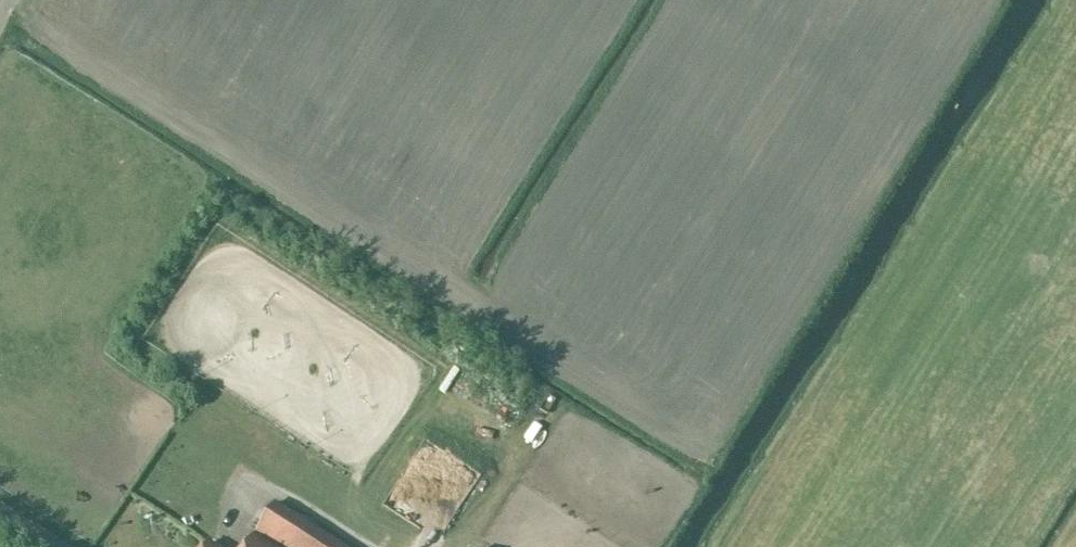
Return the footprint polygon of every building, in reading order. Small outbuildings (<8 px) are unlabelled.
[(389,513),(441,519),(444,499),(391,493),(389,513)] [(274,504),(246,546),(342,546),(274,504)]
